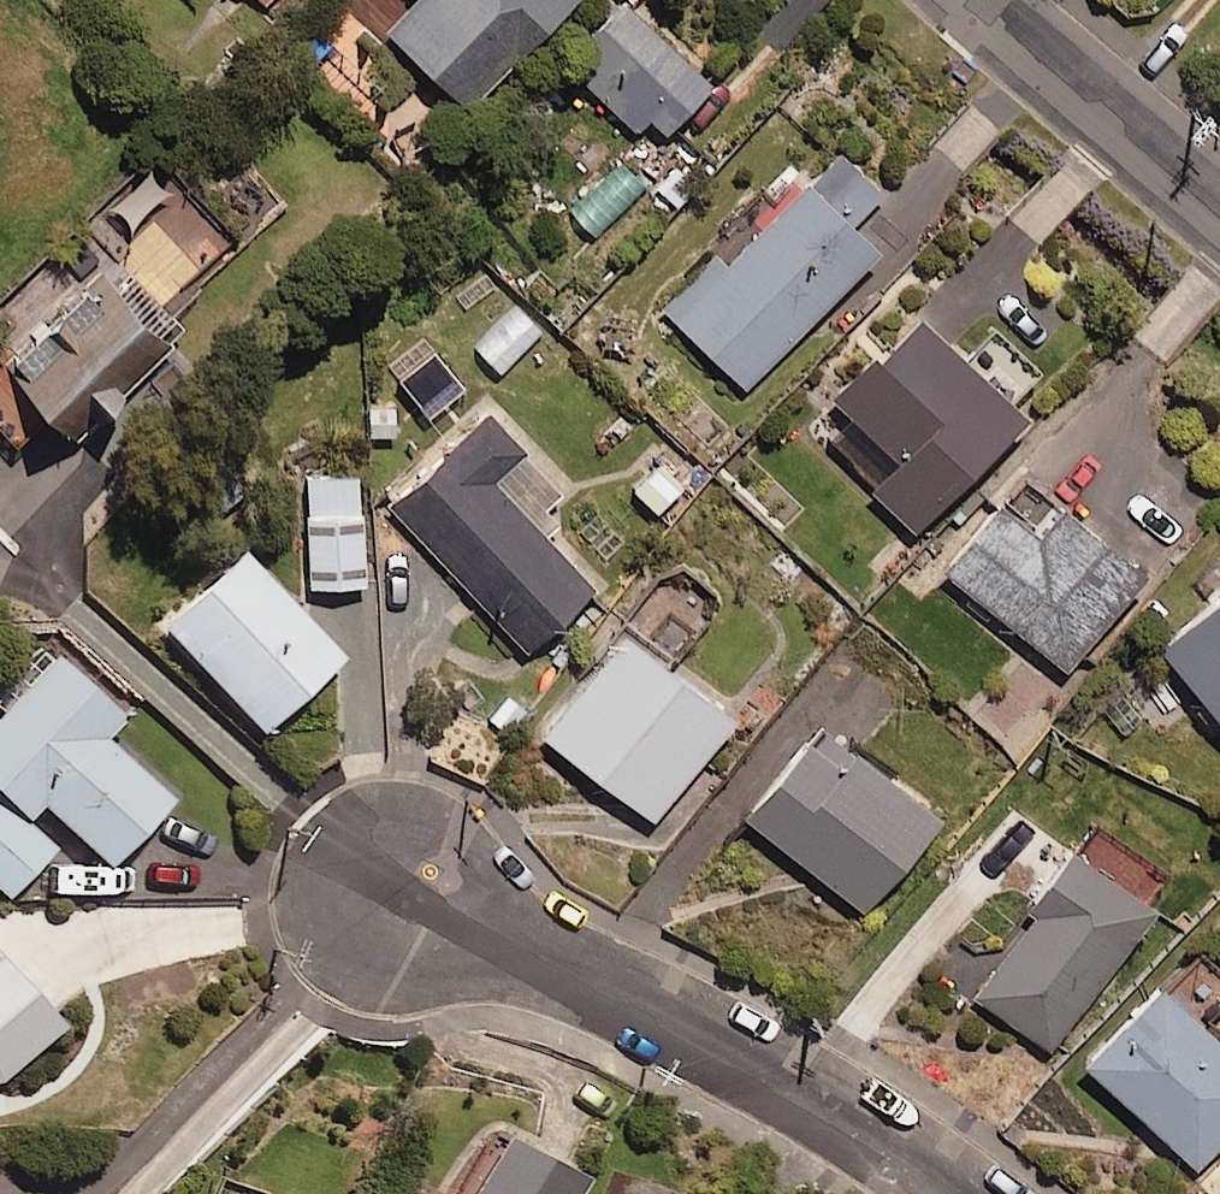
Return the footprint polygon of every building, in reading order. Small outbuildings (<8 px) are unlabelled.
[(381,29),(461,99),(547,0),(406,0),(381,29)] [(575,126),(595,146),(621,118),(633,129),(645,117),(657,128),(708,73),(630,0),(605,0),(565,42),(579,55),(568,67),(601,99),(575,126)] [(880,190),(838,148),(809,177),(800,168),(663,308),(739,383),(876,242),(852,218),(880,190)] [(673,156),(645,184),(672,212),(701,185),(673,156)] [(165,314),(121,272),(112,281),(99,269),(0,372),(0,394),(55,447),(157,341),(148,332),(165,314)] [(963,358),(903,304),(824,391),(894,454),(865,486),(908,524),(1016,405),(1004,394),(1029,366),(989,329),(963,358)] [(587,584),(543,537),(561,520),(545,502),(557,490),(480,407),(383,497),(521,645),(587,584)] [(652,452),(622,485),(652,513),(683,481),(652,452)] [(353,469),(298,471),(304,581),(359,578),(353,469)] [(1136,567),(1011,471),(936,568),(1062,664),(1136,567)] [(333,653),(231,547),(154,621),(255,727),(333,653)] [(648,818),(731,714),(668,664),(719,601),(668,561),(535,728),(648,818)] [(1152,641),(1219,722),(1219,583),(1152,641)] [(22,631),(0,656),(0,892),(4,896),(49,845),(16,815),(31,799),(100,861),(161,794),(93,733),(112,712),(22,631)] [(932,811),(812,717),(737,812),(858,906),(932,811)] [(1147,894),(1060,836),(1018,899),(1027,904),(968,993),(1047,1046),(1147,894)] [(0,963),(0,1072),(54,1016),(0,963)] [(1151,978),(1078,1061),(1192,1162),(1219,1130),(1219,1039),(1151,978)] [(483,1132),(454,1193),(558,1193),(568,1172),(483,1132)] [(1205,1190),(1209,1193),(1219,1193),(1219,1174),(1205,1190)] [(196,1177),(191,1193),(247,1193),(196,1177)]
